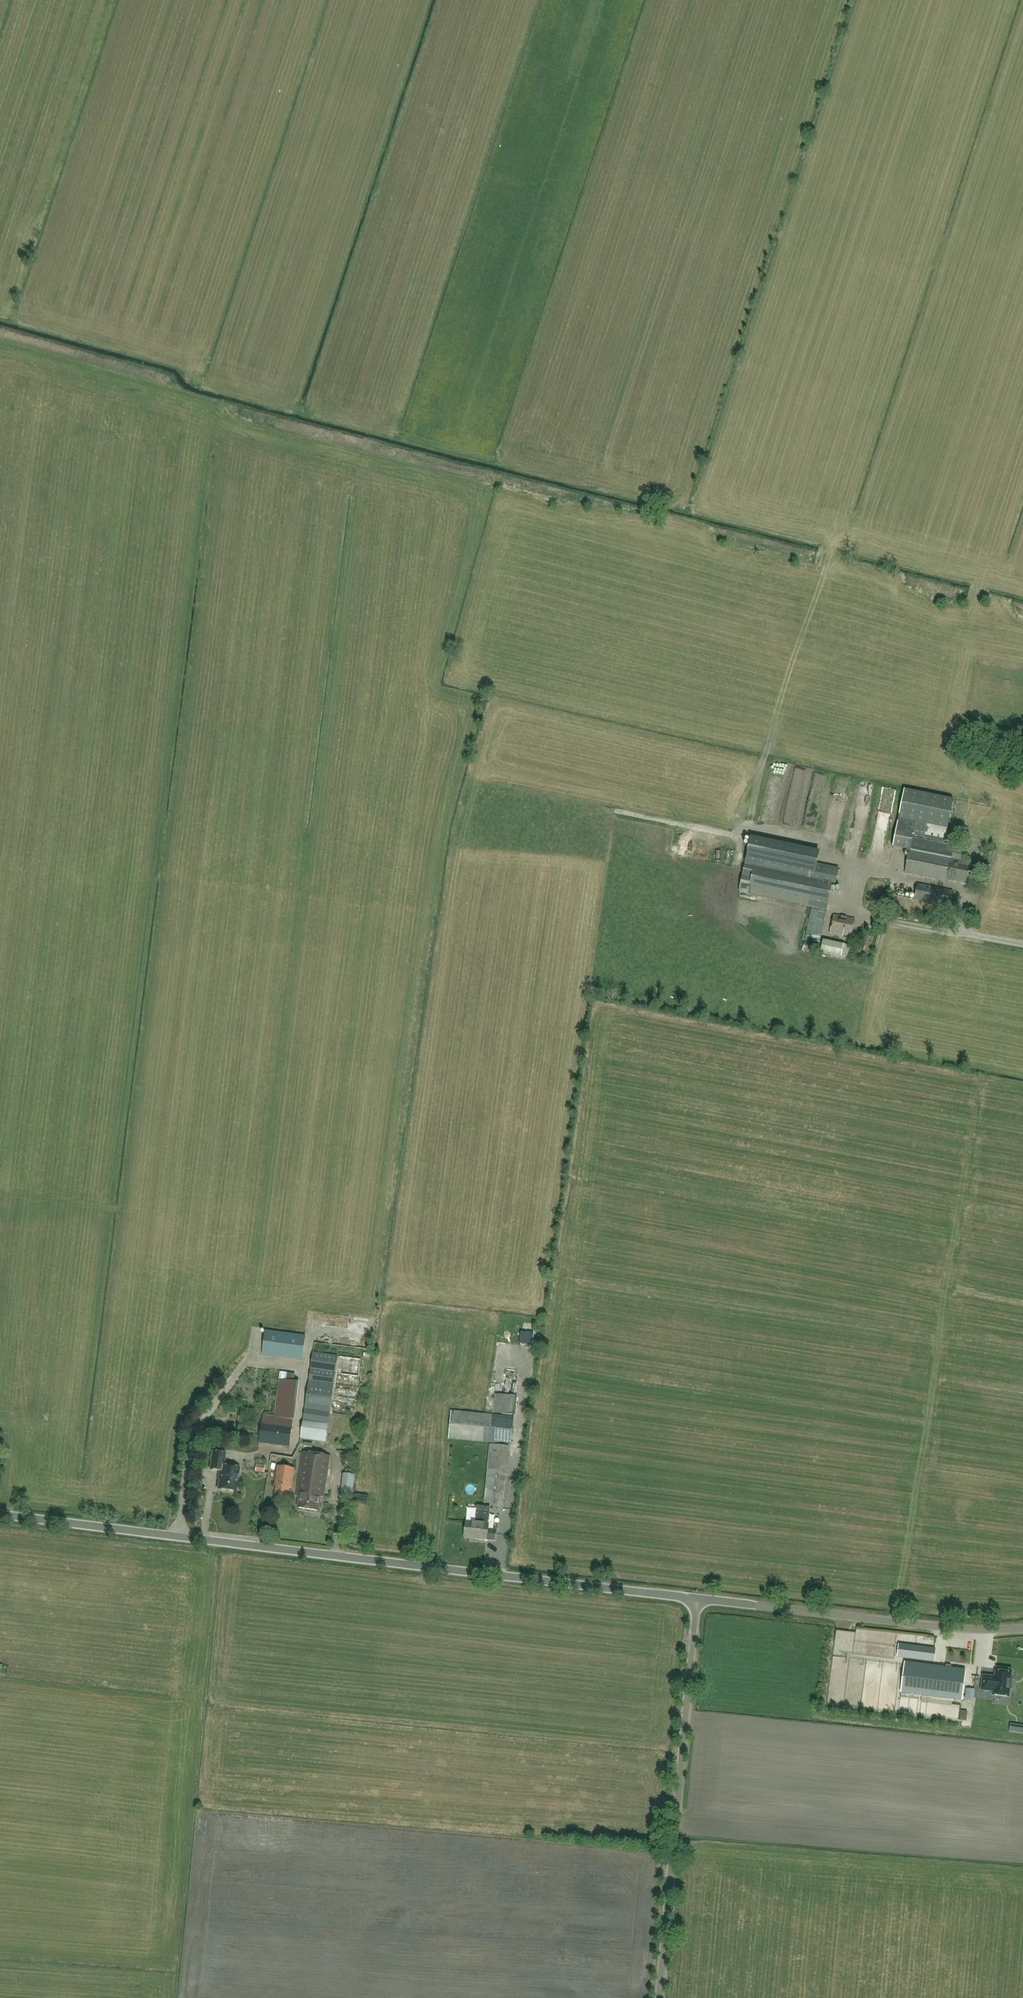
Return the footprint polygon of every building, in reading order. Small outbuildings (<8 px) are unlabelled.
[(904,790),(893,847),(910,850),(905,874),(948,882),(948,880),(971,885),(974,867),(961,864),(963,853),(953,851),(954,847),(928,841),(928,840),(952,845),(953,839),(940,836),(940,835),(930,832),(931,826),(948,829),(954,799),(904,790)] [(751,839),(743,876),(752,878),(749,894),(812,907),(826,910),(831,887),(835,888),(839,868),(817,864),(819,853),(751,839)] [(949,907),(952,892),(918,885),(914,900),(949,907)] [(805,941),(819,944),(826,910),(812,907),(805,941)] [(851,937),(855,920),(834,916),(831,933),(851,937)] [(824,942),(821,952),(841,956),(843,946),(824,942)] [(812,953),(814,945),(805,944),(803,951),(812,953)] [(520,1327),(530,1327),(530,1319),(521,1318),(520,1327)] [(302,1361),(306,1336),(266,1330),(263,1356),(302,1361)] [(528,1333),(521,1332),(519,1345),(527,1346),(532,1346),(534,1333),(528,1333)] [(353,1417),(361,1359),(319,1353),(320,1343),(315,1343),(313,1353),(301,1439),(326,1442),(330,1414),(353,1417)] [(280,1372),(279,1379),(295,1381),(296,1374),(284,1373),(280,1372)] [(275,1417),(294,1419),(299,1382),(295,1381),(279,1379),(275,1417)] [(510,1445),(513,1417),(451,1412),(449,1439),(510,1445)] [(290,1447),(294,1419),(275,1417),(264,1415),(260,1443),(290,1447)] [(465,1538),(487,1540),(496,1541),(497,1533),(488,1532),(489,1525),(491,1507),(503,1509),(509,1447),(490,1445),(483,1507),(478,1506),(476,1523),(467,1522),(465,1538)] [(476,1458),(483,1460),(485,1449),(478,1448),(476,1458)] [(236,1492),(240,1469),(224,1466),(226,1454),(213,1452),(210,1469),(220,1471),(219,1474),(220,1474),(218,1489),(236,1492)] [(324,1497),(331,1457),(303,1453),(296,1496),(299,1497),(297,1508),(319,1511),(321,1497),(324,1497)] [(292,1489),(295,1469),(278,1467),(275,1486),(276,1487),(275,1494),(289,1496),(290,1489),(292,1489)] [(352,1500),(355,1476),(344,1474),(340,1498),(352,1500)] [(899,1645),(898,1657),(935,1661),(936,1650),(899,1645)] [(966,1670),(905,1662),(901,1693),(962,1700),(966,1670)] [(983,1676),(982,1690),(994,1691),(993,1695),(1009,1697),(1010,1689),(1012,1689),(1013,1681),(1011,1681),(1012,1673),(996,1671),(995,1677),(983,1676)] [(966,1688),(965,1700),(974,1701),(975,1689),(966,1688)]
